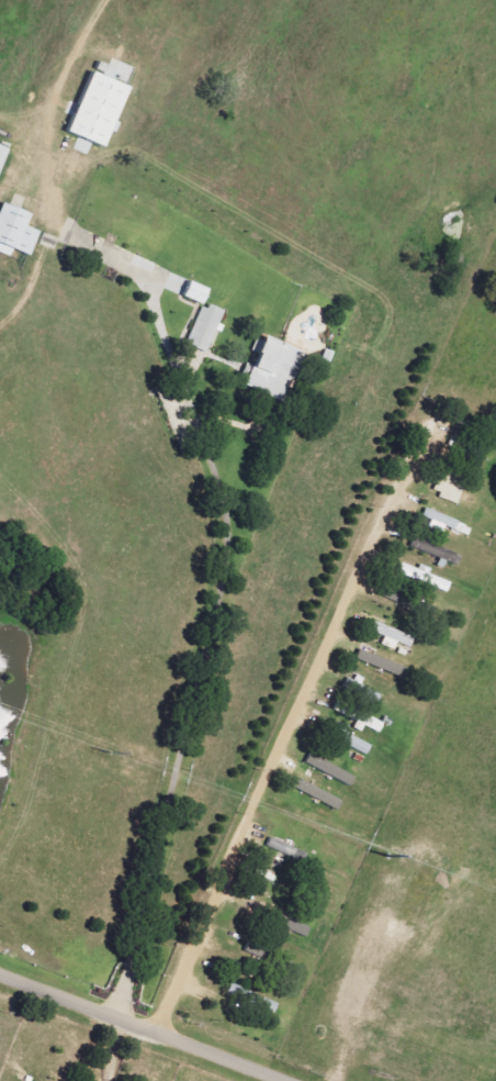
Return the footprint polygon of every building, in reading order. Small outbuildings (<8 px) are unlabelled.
[(134,87),(95,72),(71,133),(108,149),(114,133),(116,133),(134,87)] [(0,145),(0,182),(10,147),(0,145)] [(15,250),(33,256),(41,232),(30,228),(34,213),(4,204),(0,217),(0,252),(13,256),(15,250)] [(187,298),(206,305),(212,289),(192,282),(187,298)] [(226,312),(207,303),(188,344),(208,353),(226,312)] [(243,384),(284,402),(305,352),(270,337),(257,368),(251,365),(243,384)] [(439,478),(434,496),(460,503),(465,486),(439,478)] [(460,522),(427,509),(424,517),(434,521),(431,528),(444,534),(446,527),(457,531),(460,522)] [(411,548),(455,566),(460,556),(415,538),(411,548)] [(400,577),(450,591),(452,583),(430,577),(432,569),(421,566),(420,570),(403,565),(400,577)] [(416,639),(376,622),(372,632),(386,638),(383,646),(396,651),(399,643),(412,649),(416,639)] [(406,668),(361,651),(357,661),(403,677),(406,668)] [(345,689),(360,694),(363,685),(349,680),(345,689)] [(372,745),(351,739),(348,749),(369,755),(372,745)] [(357,775),(310,757),(307,768),(353,786),(357,775)] [(344,802),(299,779),(295,788),(340,811),(344,802)] [(304,863),(307,853),(270,840),(267,850),(304,863)] [(270,946),(251,939),(245,953),(264,960),(270,946)] [(247,1006),(252,993),(233,985),(228,998),(247,1006)]
